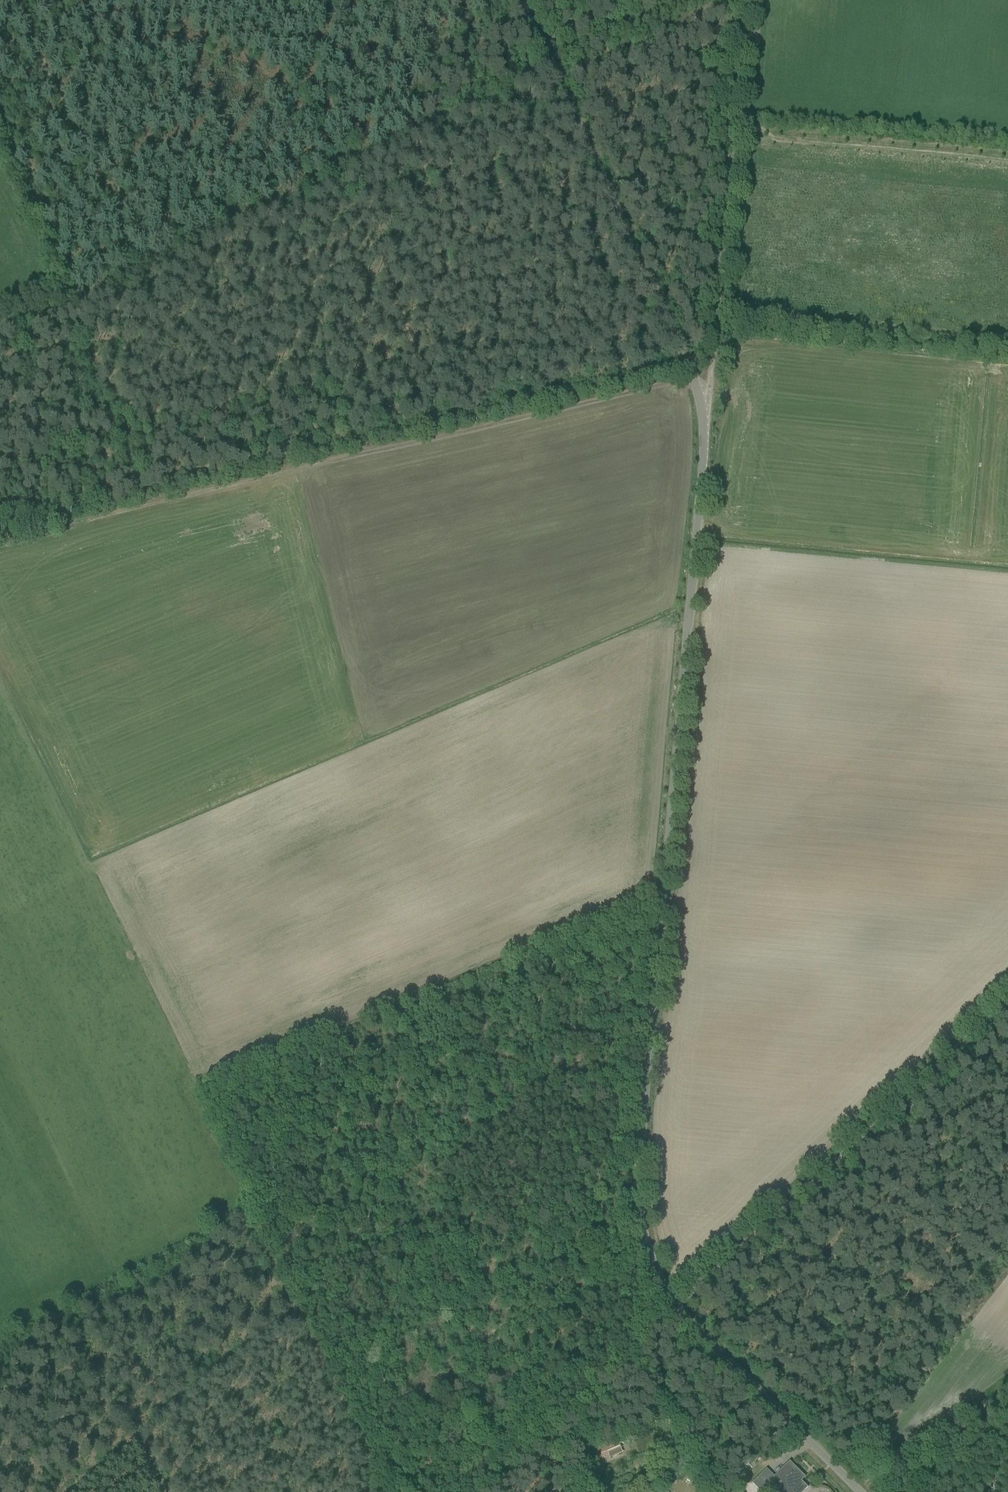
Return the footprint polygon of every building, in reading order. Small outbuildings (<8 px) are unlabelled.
[(601,1448),(595,1450),(598,1458),(608,1454),(609,1457),(622,1453),(619,1445),(627,1442),(625,1436),(600,1445),(601,1448)] [(752,1484),(760,1491),(768,1484),(776,1491),(790,1491),(794,1488),(797,1491),(803,1491),(808,1487),(801,1481),(799,1478),(803,1474),(789,1461),(774,1477),(766,1469),(759,1476),(752,1484)]
